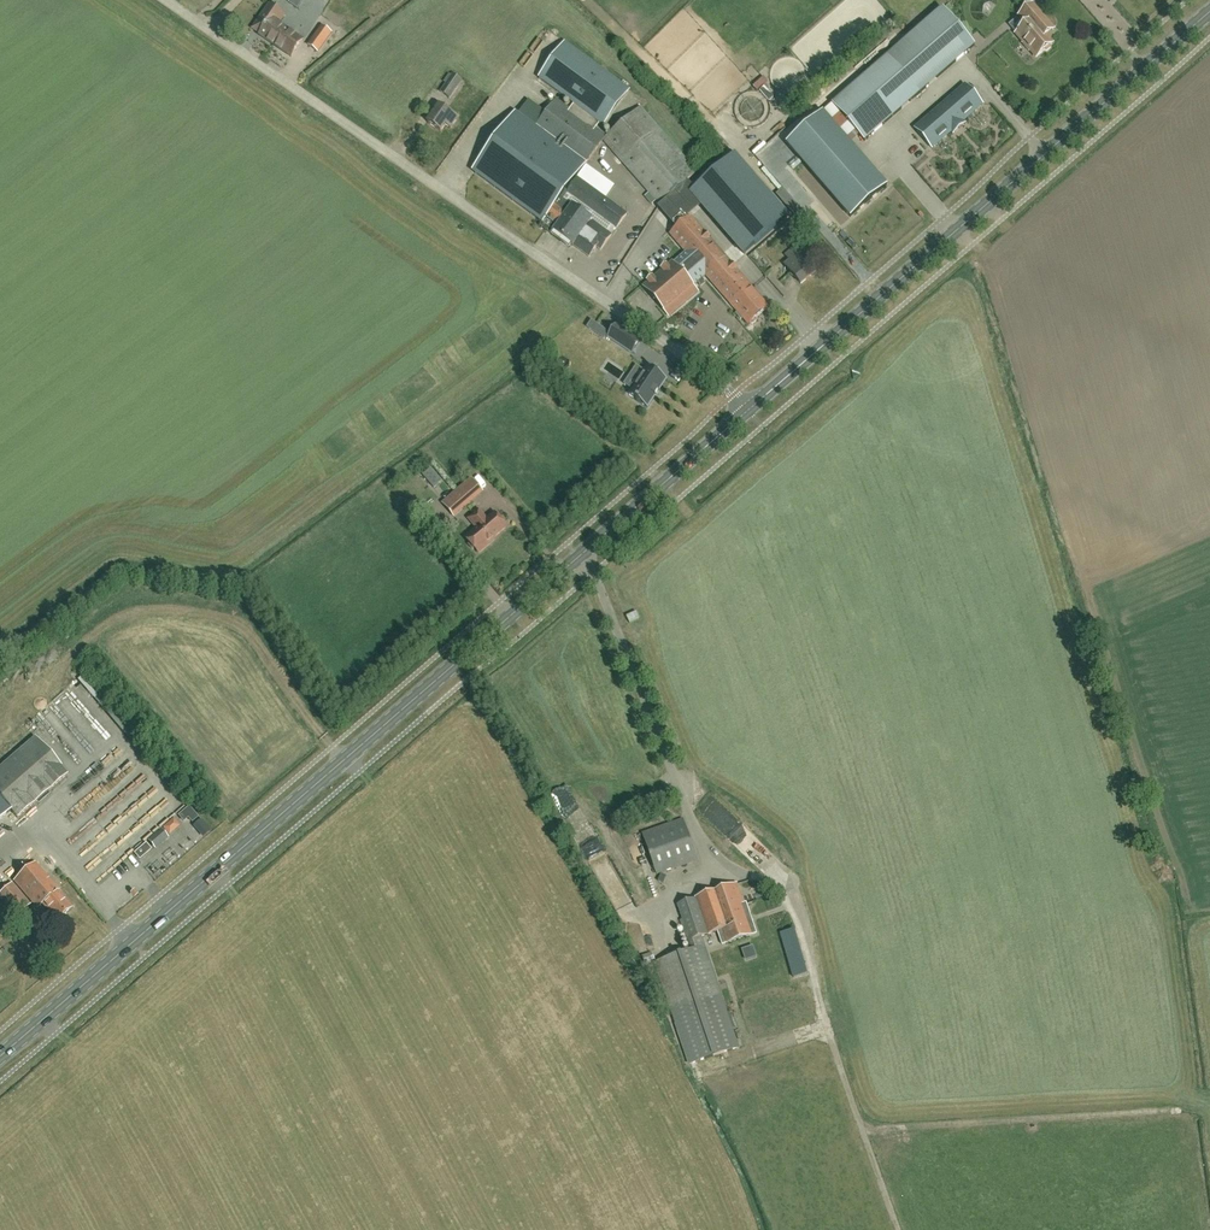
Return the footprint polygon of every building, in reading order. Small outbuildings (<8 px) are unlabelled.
[(288,9),(310,23),(324,0),(294,0),(288,9)] [(271,5),(261,18),(252,31),(292,58),(303,41),(279,25),(285,15),(271,5)] [(1052,43),(1046,36),(1053,29),(1032,5),(1019,16),(1027,25),(1016,34),(1023,42),(1022,44),(1029,52),(1030,51),(1036,57),(1044,51),(1046,51),(1050,48),(1050,45),(1052,43)] [(864,142),(919,94),(974,46),(942,9),(832,105),(864,142)] [(318,53),(332,34),(322,27),(309,46),(318,53)] [(545,40),(553,33),(549,28),(541,36),(545,40)] [(519,114),(518,114),(516,112),(473,171),(475,173),(542,222),(539,225),(540,226),(545,219),(547,221),(563,200),(568,192),(566,191),(586,164),(604,140),(661,205),(698,173),(697,172),(688,162),(641,108),(608,136),(596,128),(600,122),(601,124),(627,88),(566,43),(540,79),(575,104),(571,110),(557,99),(547,113),(529,100),(519,114)] [(449,99),(457,87),(462,80),(453,74),(440,92),(449,99)] [(982,105),(965,85),(915,129),(932,148),(982,105)] [(450,129),(457,119),(439,106),(427,123),(440,132),(445,126),(450,129)] [(786,144),(851,217),(887,186),(823,113),(786,144)] [(786,218),(734,157),(695,190),(692,193),(703,205),(745,254),(786,218)] [(563,200),(609,233),(613,227),(616,229),(627,214),(578,179),(568,192),(563,200)] [(602,248),(612,235),(609,233),(563,200),(547,221),(557,228),(553,232),(573,247),(573,246),(589,258),(598,245),(602,248)] [(769,307),(690,216),(670,234),(685,252),(673,263),(672,261),(667,266),(667,265),(661,270),(662,270),(653,278),(652,277),(647,282),(648,282),(643,287),(669,316),(698,291),(694,287),(697,283),(700,286),(704,282),(702,279),(706,276),(746,322),(748,325),(750,323),(753,324),(757,320),(756,318),(769,307)] [(801,285),(817,272),(796,248),(786,256),(792,264),(787,269),(801,285)] [(622,347),(632,353),(633,353),(640,342),(640,341),(630,334),(616,325),(608,337),(622,347)] [(645,371),(632,389),(629,394),(637,400),(636,400),(639,402),(639,401),(647,407),(666,379),(658,373),(659,373),(656,371),(656,372),(648,367),(645,371)] [(436,488),(444,481),(433,469),(425,476),(436,488)] [(443,504),(453,517),(482,492),(471,479),(443,504)] [(506,527),(494,513),(487,520),(479,511),(469,519),(477,528),(465,538),(478,553),(495,539),(494,538),(506,527)] [(629,623),(638,619),(635,612),(626,616),(629,623)] [(100,720),(95,723),(110,740),(114,736),(100,720)] [(8,759),(0,766),(0,819),(10,810),(17,818),(66,775),(59,767),(60,767),(34,737),(8,759)] [(727,833),(740,819),(714,794),(700,808),(727,833)] [(157,833),(165,842),(179,830),(186,839),(198,829),(205,837),(213,829),(202,817),(201,818),(190,805),(157,833)] [(656,875),(697,860),(683,819),(642,834),(656,875)] [(171,864),(192,851),(187,844),(167,858),(171,864)] [(48,854),(42,858),(54,873),(60,868),(48,854)] [(163,860),(154,868),(160,874),(169,866),(163,860)] [(56,921),(71,908),(56,891),(57,890),(34,864),(14,881),(37,908),(42,904),(56,921)] [(29,905),(11,884),(0,894),(0,899),(16,917),(29,905)] [(752,899),(764,896),(760,884),(749,887),(752,899)] [(655,963),(672,1014),(689,1064),(738,1047),(700,937),(718,931),(722,945),(756,933),(746,904),(742,905),(736,885),(678,905),(683,920),(680,921),(690,951),(655,963)] [(797,931),(787,934),(793,956),(803,953),(797,931)] [(745,949),(749,959),(759,956),(755,946),(745,949)]
